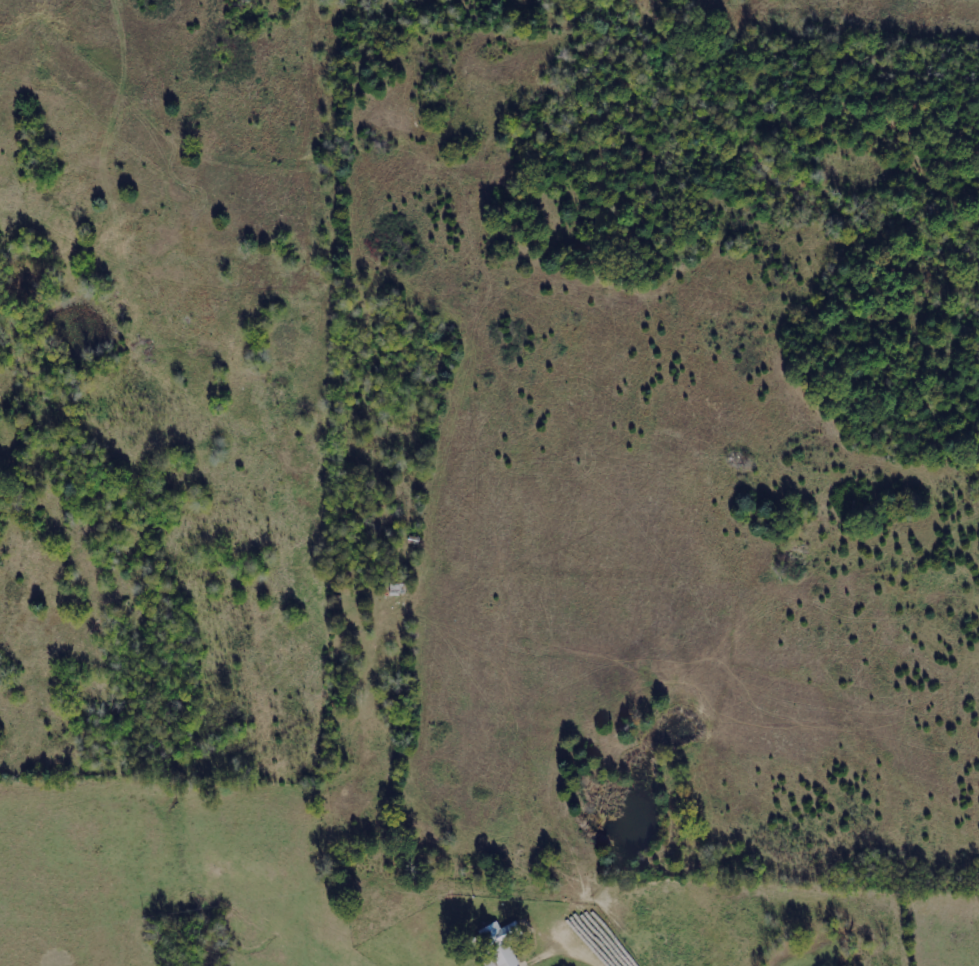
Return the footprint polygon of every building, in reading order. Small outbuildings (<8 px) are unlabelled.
[(512,940),(526,934),(521,920),(503,928),(501,921),(481,930),(483,935),(474,939),(478,949),(484,947),(486,952),(482,954),(487,965),(523,965),(512,940)]
